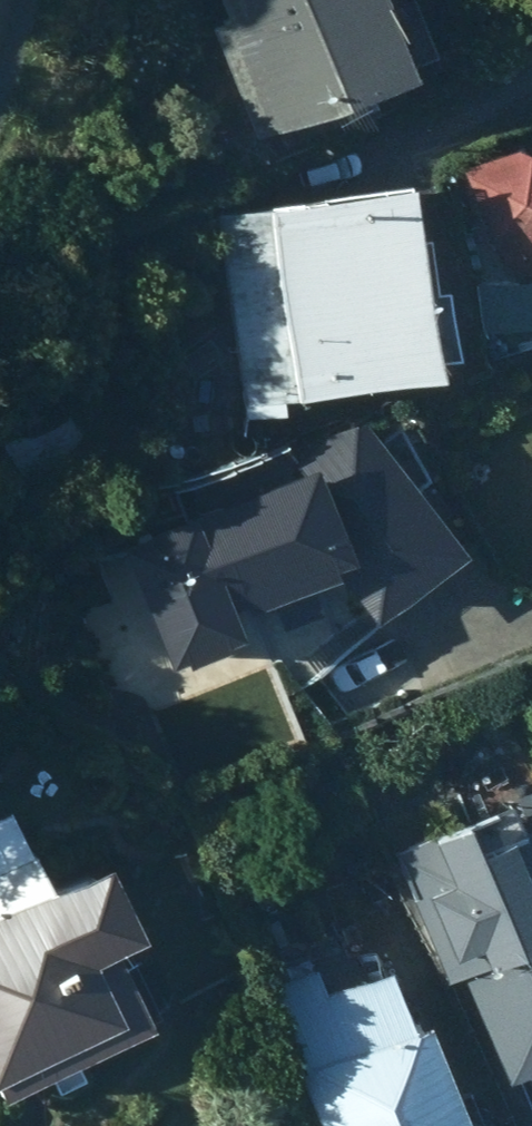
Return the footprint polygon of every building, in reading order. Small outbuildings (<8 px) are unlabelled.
[(241,134),(415,66),(390,0),(210,0),(219,26),(203,31),(241,134)] [(508,141),(455,164),(491,257),(531,275),(531,151),(508,141)] [(394,227),(386,174),(208,201),(232,409),(263,405),(261,386),(412,369),(410,350),(435,345),(427,281),(417,282),(410,224),(394,227)] [(483,351),(510,345),(501,308),(474,315),(483,351)] [(274,469),(101,537),(144,653),(158,648),(161,655),(222,633),(211,601),(317,562),(352,602),(437,540),(345,416),(274,469)] [(441,963),(531,924),(531,860),(504,795),(390,845),(441,963)] [(29,1064),(38,1084),(66,1073),(55,1050),(145,1012),(140,1002),(150,997),(131,953),(118,959),(103,924),(109,921),(80,854),(31,876),(11,828),(0,824),(0,1076),(29,1064)] [(441,963),(489,1075),(531,1056),(531,924),(441,963)] [(259,983),(317,1125),(466,1125),(451,1087),(432,1093),(400,1015),(386,1022),(360,960),(310,981),(303,964),(259,983)]
